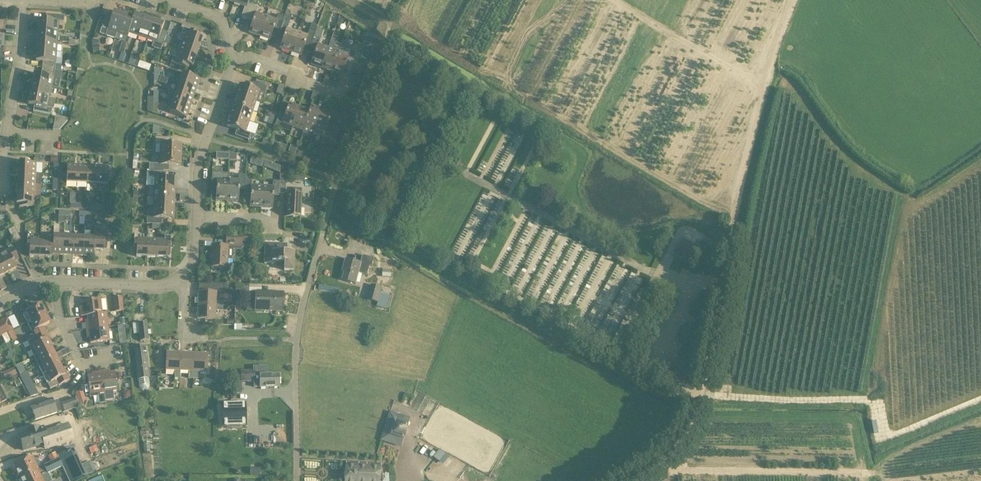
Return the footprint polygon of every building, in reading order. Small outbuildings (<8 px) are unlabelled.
[(233,3),(244,7),(240,18),(246,20),(247,18),(251,6),(247,4),(249,0),(234,0),(233,3)] [(251,6),(247,18),(253,20),(248,33),(259,37),(266,16),(256,13),(257,8),(251,6)] [(115,39),(117,34),(123,15),(113,12),(111,18),(105,16),(101,28),(99,34),(115,39)] [(134,14),(133,18),(128,33),(137,37),(144,18),(134,14)] [(39,20),(38,30),(58,32),(58,22),(64,22),(64,16),(46,15),(45,21),(39,20)] [(127,37),(128,33),(133,18),(123,15),(117,34),(127,37)] [(266,16),(259,37),(269,40),(273,29),(279,31),(282,22),(284,17),(278,15),(276,20),(266,16)] [(137,37),(147,40),(153,21),(144,18),(137,37)] [(161,31),(163,24),(153,21),(147,40),(153,42),(151,48),(161,51),(164,42),(167,33),(161,31)] [(280,49),(290,52),(297,32),(287,29),(289,24),(282,22),(279,31),(278,36),(283,37),(280,49)] [(182,42),(199,48),(202,38),(199,37),(200,35),(183,29),(181,34),(184,35),(182,42)] [(74,46),(74,41),(69,40),(69,38),(57,37),(58,32),(38,30),(37,41),(62,43),(68,43),(68,46),(74,46)] [(297,32),(290,52),(301,56),(304,45),(310,47),(314,37),(315,33),(309,30),(307,36),(297,32)] [(366,33),(363,42),(376,46),(378,38),(379,37),(371,34),(366,33)] [(312,65),(321,68),(328,48),(318,45),(319,42),(320,40),(319,39),(314,37),(310,47),(309,52),(314,53),(311,65),(312,65)] [(37,41),(36,51),(56,52),(57,46),(61,46),(62,43),(37,41)] [(182,42),(178,53),(195,59),(199,48),(182,42)] [(340,47),(339,52),(332,72),(342,75),(346,63),(352,65),(356,52),(340,47)] [(321,68),(332,72),(339,52),(328,48),(321,68)] [(55,63),(56,52),(36,51),(36,61),(42,62),(42,68),(54,70),(55,64),(55,63)] [(132,52),(130,57),(128,64),(133,66),(135,58),(136,58),(137,53),(132,52)] [(192,68),(193,65),(195,59),(178,53),(176,58),(173,57),(171,63),(188,69),(189,67),(192,68)] [(139,62),(137,68),(149,72),(151,66),(139,62)] [(53,76),(54,70),(42,68),(40,75),(34,74),(32,84),(51,88),(53,78),(53,76)] [(179,83),(196,89),(199,79),(182,73),(179,83)] [(239,84),(236,95),(256,102),(259,92),(264,94),(267,87),(264,86),(265,84),(258,81),(257,84),(253,83),(251,88),(239,84)] [(179,83),(176,93),(193,99),(196,89),(179,83)] [(32,84),(30,94),(49,98),(51,88),(32,84)] [(276,93),(283,95),(285,87),(278,85),(276,93)] [(176,93),(172,102),(190,108),(193,99),(176,93)] [(49,98),(30,94),(28,104),(34,106),(33,111),(50,115),(53,109),(56,99),(49,98)] [(256,102),(236,95),(232,105),(252,112),(256,102)] [(186,119),(190,108),(172,102),(169,113),(186,119)] [(283,124),(293,127),(299,107),(289,104),(285,115),(279,113),(274,126),(281,128),(283,124)] [(232,105),(229,115),(249,122),(252,112),(232,105)] [(311,106),(309,111),(310,111),(304,126),(305,126),(315,129),(321,109),(311,106)] [(304,126),(310,111),(309,111),(299,107),(293,127),(303,131),(305,126),(304,126)] [(339,129),(328,125),(332,113),(321,109),(315,129),(313,135),(335,142),(339,129)] [(249,122),(229,115),(225,126),(236,130),(234,136),(248,140),(251,134),(245,133),(249,122)] [(160,144),(160,154),(181,155),(181,145),(169,144),(170,138),(155,137),(155,144),(160,144)] [(290,145),(287,152),(293,154),(295,147),(290,145)] [(169,171),(169,165),(181,166),(181,155),(160,154),(159,164),(149,164),(149,171),(163,171),(169,171)] [(279,173),(279,167),(265,161),(264,168),(279,173)] [(18,163),(17,174),(36,174),(41,175),(42,164),(36,163),(18,163)] [(66,183),(77,183),(78,165),(67,165),(66,183)] [(77,183),(87,184),(87,166),(78,165),(77,183)] [(87,184),(97,184),(98,166),(87,166),(87,184)] [(98,166),(97,184),(107,185),(107,182),(113,182),(113,167),(98,166)] [(154,177),(153,187),(175,188),(175,178),(163,177),(163,171),(149,171),(148,177),(154,177)] [(17,174),(17,184),(35,185),(36,174),(17,174)] [(238,190),(244,190),(245,190),(245,180),(245,175),(238,175),(238,181),(228,180),(227,201),(238,202),(238,190)] [(228,180),(216,180),(216,201),(227,201),(228,180)] [(250,207),(261,208),(262,187),(251,186),(251,181),(245,180),(245,190),(244,190),(244,195),(250,195),(250,207)] [(279,197),(279,194),(279,182),(272,181),(272,187),(262,187),(261,208),(272,208),(272,196),(279,197)] [(17,184),(17,195),(35,195),(35,185),(17,184)] [(174,198),(175,188),(153,187),(153,197),(174,198)] [(286,217),(300,218),(301,194),(287,193),(286,217)] [(30,208),(30,207),(37,208),(37,202),(35,201),(35,195),(17,195),(16,204),(19,204),(19,207),(30,208)] [(153,197),(153,208),(174,208),(174,198),(153,197)] [(174,208),(153,208),(152,218),(147,217),(146,224),(161,225),(162,219),(173,219),(174,208)] [(19,239),(14,227),(7,231),(13,242),(19,239)] [(93,232),(93,238),(94,238),(94,251),(104,252),(104,248),(107,249),(107,237),(108,230),(101,230),(101,232),(93,232)] [(212,248),(212,266),(226,267),(226,261),(226,249),(233,249),(233,247),(241,247),(242,244),(249,244),(249,235),(242,234),(225,234),(225,249),(212,248)] [(29,257),(39,258),(40,238),(33,238),(33,236),(27,235),(27,243),(27,242),(26,254),(29,254),(29,257)] [(135,257),(145,257),(146,239),(140,239),(140,236),(134,235),(134,242),(133,254),(136,254),(135,257)] [(53,236),(47,236),(47,239),(40,238),(39,258),(50,258),(51,243),(52,243),(53,236)] [(53,236),(52,243),(52,255),(60,255),(61,236),(53,236)] [(68,255),(69,236),(61,236),(60,255),(68,255)] [(68,255),(76,256),(77,237),(69,236),(68,255)] [(76,256),(84,256),(85,237),(77,237),(76,256)] [(85,237),(84,256),(93,257),(94,251),(94,238),(93,238),(85,237)] [(164,240),(157,240),(157,258),(167,258),(167,256),(170,256),(170,244),(170,237),(164,237),(164,240)] [(157,258),(157,240),(146,239),(145,257),(157,258)] [(694,247),(682,240),(674,254),(687,261),(694,247)] [(287,245),(265,244),(264,264),(284,265),(283,271),(293,271),(294,252),(287,252),(287,245)] [(0,255),(0,260),(7,273),(16,268),(13,263),(19,260),(12,247),(7,250),(7,251),(0,255)] [(346,269),(343,280),(356,284),(359,273),(367,276),(370,267),(372,267),(374,258),(363,256),(361,264),(346,260),(344,268),(346,269)] [(383,269),(383,277),(391,278),(391,270),(383,269)] [(249,293),(249,286),(249,285),(235,284),(235,285),(235,292),(235,293),(249,293)] [(383,288),(371,285),(367,300),(378,303),(381,294),(383,288)] [(198,291),(198,305),(223,306),(223,302),(216,301),(216,292),(198,291)] [(247,301),(246,311),(254,311),(283,312),(283,293),(261,293),(255,293),(255,301),(247,301)] [(390,296),(381,294),(378,303),(377,307),(386,309),(390,296)] [(114,312),(123,311),(122,297),(113,298),(114,312)] [(102,313),(100,300),(82,302),(82,310),(80,310),(81,316),(87,316),(102,314),(102,313)] [(22,314),(27,323),(46,313),(44,308),(42,309),(40,305),(22,314)] [(198,305),(197,319),(215,320),(216,311),(223,311),(223,306),(198,305)] [(27,337),(29,340),(46,332),(44,326),(49,324),(47,319),(49,319),(46,313),(27,323),(31,332),(32,335),(27,337)] [(86,324),(86,329),(108,327),(106,313),(102,313),(102,314),(87,316),(88,323),(86,324)] [(8,318),(1,321),(7,333),(13,331),(14,330),(8,318)] [(146,323),(138,324),(140,342),(148,341),(146,323)] [(89,335),(90,343),(109,341),(108,327),(86,329),(87,336),(89,335)] [(8,333),(12,342),(17,339),(13,331),(8,333)] [(50,345),(52,343),(46,332),(29,340),(26,342),(29,347),(34,357),(51,348),(50,345)] [(6,344),(12,342),(8,333),(7,333),(2,336),(6,344)] [(34,357),(38,366),(56,357),(51,348),(34,357)] [(135,349),(138,380),(139,388),(143,390),(147,389),(149,386),(148,378),(145,348),(135,349)] [(174,371),(174,378),(179,378),(180,371),(180,353),(166,352),(165,370),(174,371)] [(188,379),(193,379),(194,354),(180,353),(180,371),(188,371),(188,379)] [(60,366),(57,360),(62,357),(61,354),(56,357),(38,366),(43,375),(60,366)] [(208,354),(194,354),(193,379),(197,379),(198,372),(207,372),(208,354)] [(14,366),(17,374),(25,371),(21,363),(14,366)] [(62,370),(60,366),(43,375),(50,389),(58,386),(70,380),(64,369),(62,370)] [(254,371),(240,371),(240,383),(254,382),(254,388),(279,387),(278,375),(268,376),(268,372),(267,366),(254,367),(254,368),(254,371)] [(110,370),(101,372),(103,393),(105,401),(114,400),(113,391),(117,391),(115,372),(110,373),(110,370)] [(19,374),(22,382),(27,380),(24,372),(19,374)] [(101,372),(94,373),(91,373),(92,375),(87,376),(89,395),(103,393),(101,372)] [(79,406),(83,404),(79,392),(75,394),(79,406)] [(74,398),(60,402),(64,413),(77,408),(74,398)] [(57,413),(52,399),(31,407),(35,420),(57,413)] [(230,427),(246,427),(246,404),(222,404),(222,426),(230,427)] [(410,419),(390,413),(381,441),(401,448),(410,419)] [(27,432),(18,435),(23,451),(43,444),(44,449),(51,446),(63,442),(58,427),(44,432),(42,427),(39,428),(38,427),(27,431),(27,432)] [(86,449),(88,455),(98,451),(96,445),(86,449)] [(433,456),(438,461),(444,454),(439,449),(433,456)] [(63,467),(69,480),(77,480),(93,473),(88,464),(81,467),(73,450),(58,457),(58,459),(59,459),(63,467)] [(51,462),(57,459),(55,453),(48,457),(51,462)] [(12,464),(19,477),(38,468),(32,454),(12,464)] [(43,466),(47,474),(63,467),(59,459),(58,459),(57,459),(51,462),(43,466)] [(347,463),(346,480),(381,480),(382,465),(347,463)] [(19,477),(21,480),(50,480),(47,474),(43,466),(38,468),(19,477)]
